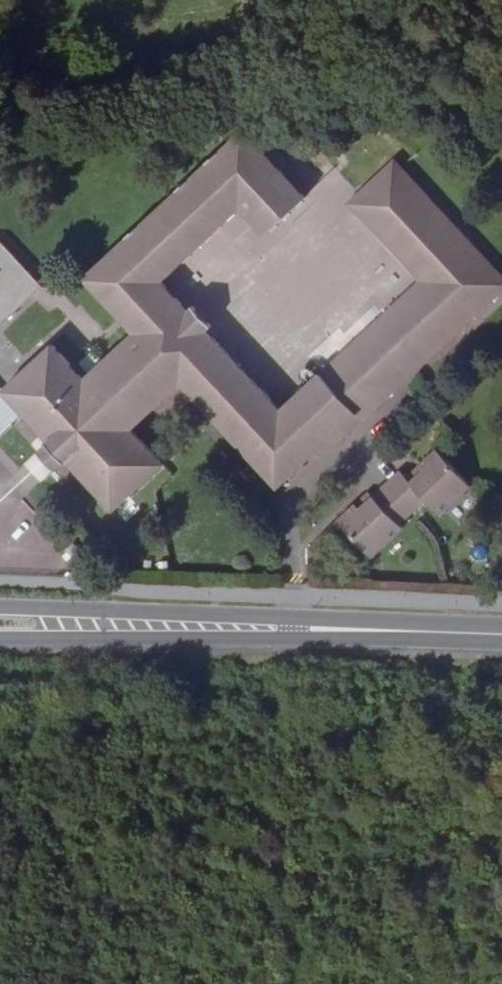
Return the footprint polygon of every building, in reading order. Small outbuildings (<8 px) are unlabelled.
[(308,193),(244,126),(84,274),(135,331),(87,375),(54,338),(2,386),(24,410),(49,437),(67,457),(114,508),(166,460),(135,425),(182,382),(279,487),(360,412),(367,418),(501,294),(501,269),(399,154),(360,190),(432,272),(421,281),(282,408),(209,330),(213,324),(194,303),(189,308),(163,279),(241,205),(265,231),(308,193)] [(432,272),(360,190),(349,201),(421,281),(432,272)] [(31,297),(23,288),(37,273),(4,238),(0,238),(0,323),(31,297)] [(2,386),(0,384),(0,440),(28,415),(2,386)] [(67,457),(49,437),(36,449),(54,469),(67,457)] [(424,468),(410,481),(427,499),(441,513),(473,485),(438,447),(421,463),(424,468)] [(400,469),(375,493),(401,523),(427,499),(410,481),(400,469)] [(404,529),(401,523),(375,493),(360,508),(356,502),(338,517),(373,557),(404,529)] [(70,554),(74,559),(82,552),(72,541),(65,547),(70,554)] [(70,554),(65,558),(70,563),(74,559),(70,554)]
